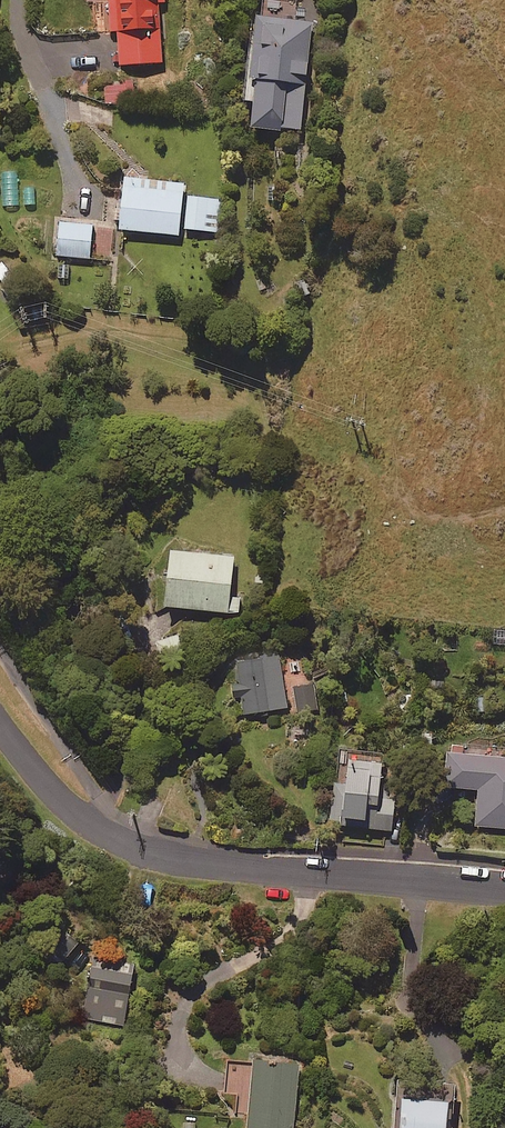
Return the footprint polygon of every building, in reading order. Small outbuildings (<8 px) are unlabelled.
[(160,11),(165,10),(165,0),(108,0),(110,34),(118,34),(119,67),(162,65),(160,11)] [(245,106),(252,106),(252,133),(306,135),(308,25),(254,23),(247,23),(245,106)] [(134,103),(132,84),(104,87),(106,106),(134,103)] [(184,186),(124,180),(119,232),(179,238),(184,186)] [(220,201),(189,198),(186,231),(218,234),(220,201)] [(57,258),(90,260),(108,261),(113,229),(92,228),(60,226),(57,258)] [(3,261),(0,263),(0,286),(1,288),(15,277),(3,261)] [(233,559),(170,554),(166,611),(240,617),(241,598),(231,597),(233,559)] [(231,684),(232,692),(240,691),(243,714),(287,708),(279,656),(235,663),(238,683),(231,684)] [(449,757),(447,789),(480,791),(478,827),(504,828),(504,760),(449,757)] [(382,767),(341,764),(339,787),(334,787),(331,825),(367,828),(367,832),(393,833),(396,784),(381,783),(382,767)] [(92,965),(89,983),(112,987),(115,969),(92,965)] [(118,994),(89,989),(83,1020),(113,1025),(118,994)] [(255,1067),(249,1127),(293,1127),(298,1071),(255,1067)] [(402,1107),(401,1127),(448,1127),(449,1110),(402,1107)]
